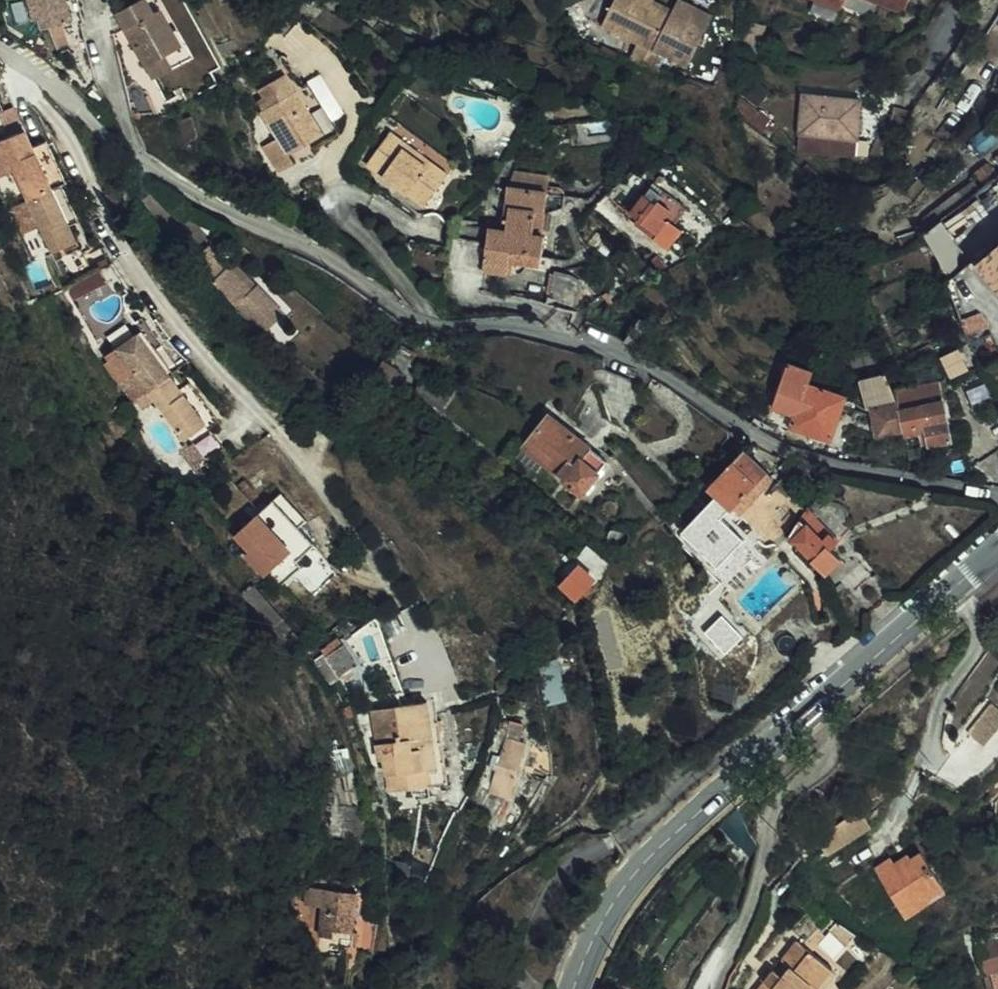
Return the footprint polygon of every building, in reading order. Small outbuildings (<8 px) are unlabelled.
[(36,0),(17,0),(16,0),(26,32),(31,30),(34,41),(64,31),(53,0),(41,0),(36,1),(36,0)] [(144,0),(143,0),(136,5),(146,20),(153,14),(144,0)] [(650,1),(649,0),(617,0),(607,20),(630,32),(621,50),(663,71),(671,55),(691,66),(717,13),(693,0),(681,0),(679,3),(673,0),(651,0),(650,1)] [(877,0),(846,0),(845,9),(876,12),(877,0)] [(136,5),(110,23),(152,87),(185,64),(153,14),(146,20),(136,5)] [(55,56),(76,49),(72,34),(50,41),(55,56)] [(246,130),(262,157),(277,148),(276,144),(272,137),(306,118),(279,72),(269,55),(246,69),(250,76),(244,80),(249,90),(244,93),(261,122),(246,130)] [(306,118),(272,137),(276,144),(323,117),(292,65),(279,72),(306,118)] [(783,135),(841,140),(846,85),(787,79),(783,135)] [(26,147),(31,145),(20,121),(8,125),(9,129),(16,126),(26,147)] [(458,164),(399,122),(391,131),(409,144),(404,149),(427,166),(431,162),(449,175),(458,164)] [(39,142),(31,145),(26,147),(16,126),(9,129),(0,133),(0,150),(42,246),(66,237),(60,222),(72,218),(56,183),(39,142)] [(367,164),(425,207),(449,175),(431,162),(427,166),(404,149),(409,144),(391,131),(367,164)] [(61,180),(44,139),(39,142),(56,183),(61,180)] [(647,169),(640,178),(653,189),(656,185),(668,195),(661,205),(667,210),(681,191),(660,174),(657,176),(647,169)] [(656,185),(653,189),(640,178),(636,175),(614,202),(656,236),(674,215),(667,210),(661,205),(668,195),(656,185)] [(550,191),(510,185),(505,219),(537,224),(539,211),(547,212),(550,191)] [(537,224),(545,225),(547,212),(539,211),(537,224)] [(537,224),(505,219),(503,229),(491,227),(484,270),(510,273),(513,251),(545,256),(548,236),(543,236),(536,235),(537,224)] [(948,269),(966,258),(944,220),(926,230),(948,269)] [(543,236),(545,225),(537,224),(536,235),(543,236)] [(997,293),(997,231),(968,255),(997,293)] [(264,335),(286,312),(259,286),(255,290),(230,266),(228,268),(207,248),(193,262),(215,283),(212,286),(264,335)] [(540,290),(563,299),(574,273),(551,264),(540,290)] [(140,309),(129,318),(134,325),(139,322),(155,341),(160,338),(140,309)] [(139,322),(134,325),(102,349),(133,391),(166,366),(170,363),(155,341),(139,322)] [(758,397),(777,404),(788,373),(792,374),(797,358),(774,351),(758,397)] [(607,388),(609,362),(593,362),(592,388),(607,388)] [(170,440),(190,425),(193,429),(204,421),(175,380),(166,366),(133,391),(170,440)] [(886,374),(889,396),(932,389),(929,367),(886,374)] [(217,412),(187,372),(175,380),(204,421),(217,412)] [(816,429),(830,388),(792,374),(788,373),(777,404),(782,406),(778,417),(816,429)] [(889,396),(892,418),(893,423),(914,420),(916,433),(940,430),(933,389),(932,389),(889,396)] [(892,418),(889,396),(887,390),(861,397),(867,422),(892,418)] [(561,424),(542,413),(525,434),(543,448),(536,457),(557,473),(553,478),(561,483),(564,479),(570,484),(594,452),(561,424)] [(220,442),(204,421),(193,429),(181,438),(196,459),(220,442)] [(767,470),(745,449),(711,486),(719,493),(732,505),(734,507),(767,470)] [(815,516),(838,540),(851,528),(847,523),(849,520),(851,517),(852,514),(852,510),(852,507),(850,504),(848,502),(847,501),(843,499),(840,498),(836,498),(832,498),(829,500),(826,502),(816,492),(810,506),(817,514),(815,516)] [(305,519),(283,493),(236,535),(251,552),(246,556),(264,577),(272,571),(284,585),(297,573),(316,594),(341,572),(299,525),(305,519)] [(732,505),(719,493),(683,531),(719,565),(745,538),(720,516),(732,505)] [(824,576),(839,558),(829,548),(838,540),(815,516),(817,514),(810,506),(807,510),(786,537),(788,540),(824,576)] [(837,580),(858,559),(853,555),(839,558),(824,576),(830,585),(837,580)] [(562,580),(573,589),(582,579),(577,575),(579,572),(565,561),(552,576),(559,583),(562,580)] [(744,637),(724,616),(708,631),(728,652),(744,637)] [(314,657),(330,681),(340,675),(338,672),(356,660),(345,642),(327,655),(324,651),(314,657)] [(561,660),(539,664),(546,703),(568,700),(561,660)] [(427,767),(430,783),(444,781),(433,698),(424,699),(434,766),(427,767)] [(434,766),(424,699),(368,708),(376,758),(381,757),(386,790),(430,783),(427,767),(434,766)] [(984,744),(997,729),(997,704),(996,702),(970,730),(984,744)] [(487,789),(502,737),(522,743),(527,726),(512,722),(511,726),(507,725),(504,730),(497,728),(496,736),(493,749),(489,762),(484,775),(479,787),(487,789)] [(514,797),(529,744),(522,743),(502,737),(487,789),(514,797)] [(740,808),(722,824),(751,854),(762,844),(752,834),(740,808)] [(819,838),(831,854),(873,825),(861,808),(819,838)] [(921,900),(942,884),(919,852),(897,868),(889,856),(876,865),(905,906),(919,897),(921,900)] [(408,873),(409,862),(396,860),(394,872),(408,873)] [(425,870),(413,868),(412,875),(425,876),(425,870)] [(921,900),(919,897),(905,906),(911,914),(947,889),(943,883),(942,884),(921,900)] [(327,936),(323,948),(338,953),(343,938),(337,937),(348,898),(300,885),(295,902),(310,906),(301,935),(316,940),(318,933),(327,936)] [(810,943),(821,928),(808,919),(798,934),(810,943)] [(983,967),(997,962),(997,932),(964,944),(973,971),(983,967)] [(798,934),(783,956),(786,958),(779,967),(774,963),(764,976),(767,978),(760,988),(825,988),(829,983),(823,979),(836,961),(810,943),(798,934)] [(829,983),(841,965),(836,961),(823,979),(829,983)] [(983,967),(988,979),(997,976),(997,962),(983,967)]
